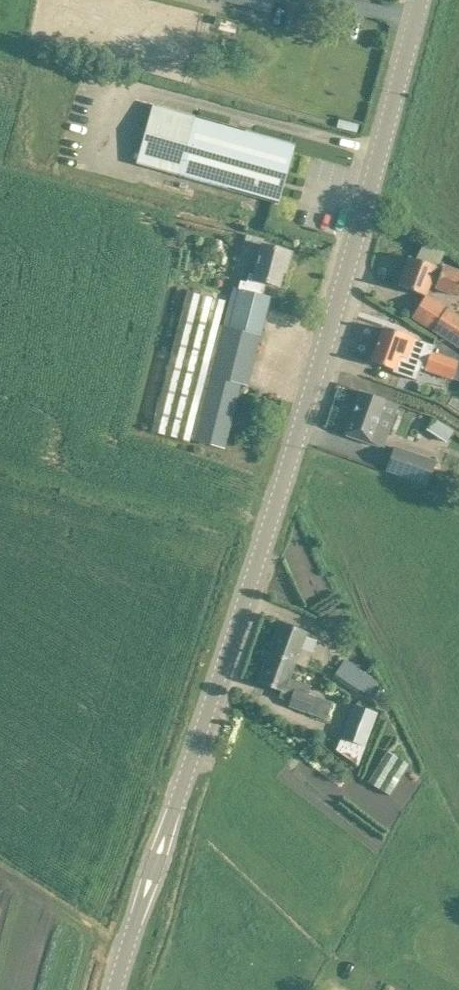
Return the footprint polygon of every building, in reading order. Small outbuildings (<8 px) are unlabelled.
[(266,11),(269,0),(224,0),(266,11)] [(137,162),(178,173),(274,200),(290,145),(194,118),(153,106),(137,162)] [(338,120),(336,128),(356,134),(358,125),(338,120)] [(205,201),(218,205),(220,197),(208,192),(205,201)] [(235,287),(225,327),(219,325),(225,301),(187,291),(152,432),(190,441),(190,440),(224,448),(240,385),(247,386),(270,297),(263,295),(266,283),(279,286),(284,267),(287,268),(291,253),(272,248),(262,245),(263,240),(246,235),(245,241),(260,245),(252,274),(249,273),(244,290),(235,287)] [(425,297),(430,284),(435,287),(435,288),(458,296),(458,293),(458,272),(443,266),(442,270),(409,257),(398,286),(425,297)] [(440,314),(422,303),(412,318),(430,330),(458,348),(458,316),(444,307),(440,314)] [(384,328),(371,362),(390,369),(393,370),(392,373),(416,381),(420,369),(425,370),(431,350),(458,359),(458,358),(434,341),(433,346),(414,339),(402,335),(384,328)] [(452,379),(457,364),(458,359),(431,350),(425,370),(452,379)] [(346,435),(365,442),(384,448),(399,406),(361,392),(346,435)] [(414,432),(437,439),(441,424),(418,418),(414,432)] [(386,470),(428,485),(436,463),(394,447),(386,470)] [(304,632),(299,629),(280,623),(268,654),(296,663),(296,661),(306,665),(316,638),(304,633),(304,632)] [(314,696),(308,694),(311,686),(290,678),(296,663),(268,654),(258,683),(293,695),(289,706),(308,713),(314,696)] [(345,660),(333,678),(357,694),(359,690),(369,696),(378,681),(345,660)] [(378,713),(354,704),(337,750),(359,765),(378,713)] [(375,749),(354,782),(376,797),(395,768),(380,759),(383,754),(375,749)]
